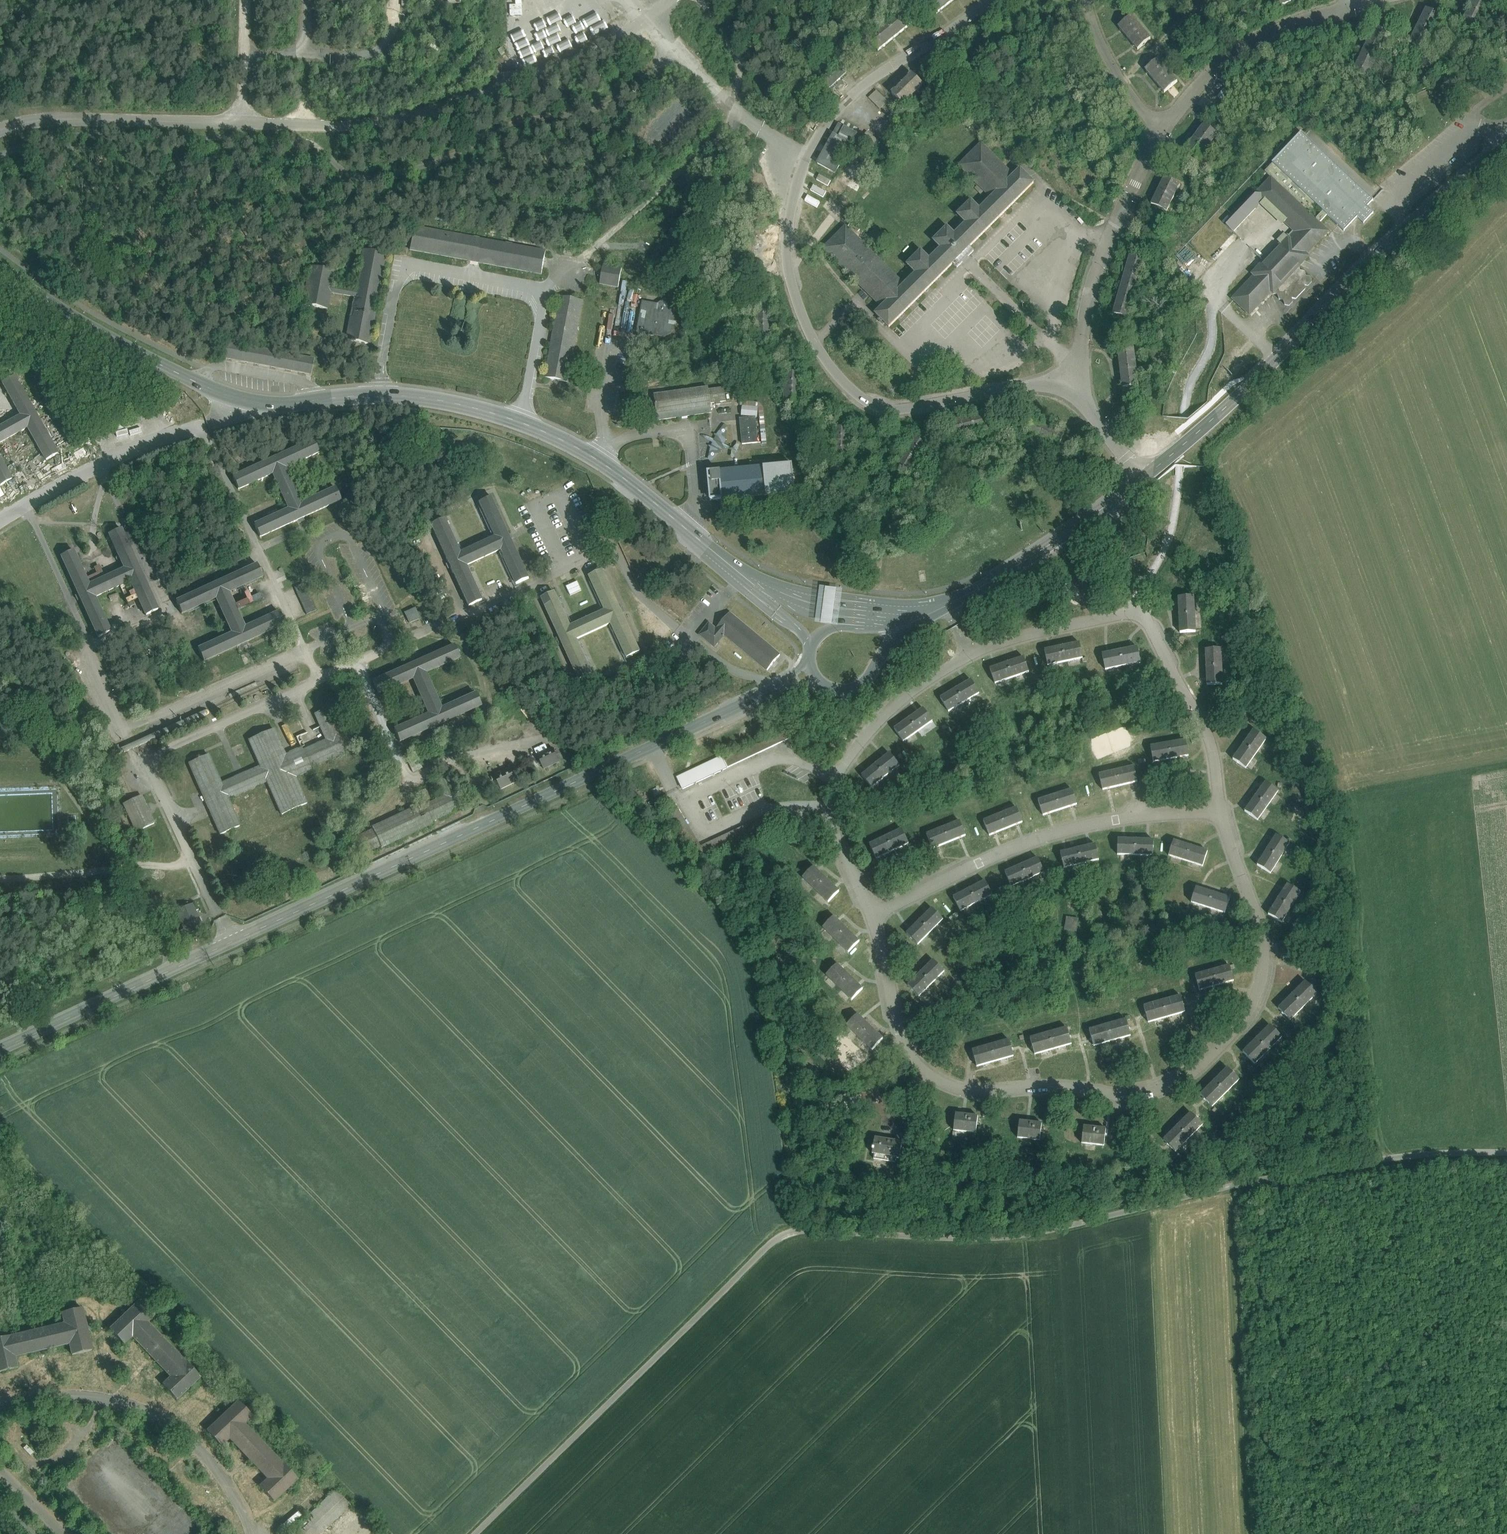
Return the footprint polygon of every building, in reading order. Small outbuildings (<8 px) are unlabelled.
[(926,0),(936,14),(953,0),(926,0)] [(1459,26),(1474,33),(1490,0),(1472,0),(1459,26)] [(902,9),(867,38),(878,51),(913,23),(902,9)] [(1425,9),(1408,43),(1423,50),(1440,16),(1425,9)] [(1150,39),(1131,15),(1118,26),(1137,50),(1144,44),(1150,39)] [(1389,34),(1374,26),(1352,72),(1366,79),(1389,34)] [(442,49),(431,42),(424,53),(436,60),(442,49)] [(1174,79),(1158,59),(1151,64),(1145,69),(1164,93),(1177,82),(1174,79)] [(839,63),(822,80),(829,88),(847,72),(839,63)] [(912,74),(892,94),(902,105),(923,85),(917,80),(912,74)] [(887,102),(876,91),(869,98),(880,109),(887,102)] [(903,118),(895,110),(888,118),(895,125),(903,118)] [(1203,124),(1185,149),(1199,159),(1217,134),(1203,124)] [(839,125),(817,163),(835,173),(839,165),(834,162),(846,140),(852,143),(854,138),(856,135),(839,125)] [(896,128),(882,143),(889,150),(903,136),(896,128)] [(867,132),(860,140),(872,150),(879,142),(867,132)] [(1373,201),(1301,132),(1272,163),(1272,164),(1265,172),(1271,178),(1308,213),(1315,205),(1322,211),(1315,220),(1319,223),(1326,215),(1344,232),(1357,218),(1360,220),(1363,224),(1373,214),(1369,210),(1367,207),(1373,201)] [(1013,176),(981,144),(959,166),(991,198),(979,210),(971,202),(958,215),(966,223),(954,236),(947,228),(934,241),(941,249),(929,260),(921,252),(907,265),(916,274),(904,286),(878,259),(877,260),(844,228),(823,249),(882,308),(876,314),(889,327),(953,263),(957,267),(973,251),(969,247),(1033,183),(1020,170),(1013,176)] [(697,189),(685,177),(677,184),(689,197),(697,189)] [(1179,185),(1164,178),(1151,205),(1166,212),(1179,185)] [(1308,213),(1271,178),(1255,194),(1262,201),(1293,231),(1287,237),(1306,255),(1328,232),(1319,223),(1315,220),(1308,213)] [(1255,194),(1225,225),(1233,232),(1262,201),(1255,194)] [(861,228),(852,220),(849,224),(850,224),(858,232),(861,228)] [(546,251),(414,227),(410,250),(541,274),(546,251)] [(1264,261),(1252,274),(1254,276),(1271,292),(1273,294),(1299,267),(1308,257),(1306,255),(1287,237),(1264,261)] [(386,254),(363,250),(355,291),(332,286),(335,271),(310,266),(303,304),(327,309),(331,292),(354,297),(346,340),(369,344),(386,254)] [(1145,258),(1130,254),(1112,314),(1128,319),(1145,258)] [(622,269),(611,267),(612,264),(608,263),(608,266),(603,265),(600,284),(618,287),(622,269)] [(1299,267),(1273,294),(1277,295),(1279,300),(1283,301),(1284,305),(1289,306),(1311,283),(1310,278),(1306,277),(1304,273),(1300,271),(1299,267)] [(1254,276),(1232,299),(1249,315),(1271,292),(1254,276)] [(582,301),(560,296),(545,378),(567,382),(582,301)] [(658,305),(643,303),(637,332),(664,337),(670,333),(672,326),(678,322),(673,316),(675,309),(668,307),(664,301),(658,305)] [(773,306),(756,306),(755,336),(772,337),(773,306)] [(314,359),(224,342),(221,357),(311,374),(314,359)] [(1133,348),(1117,350),(1122,388),(1138,386),(1133,348)] [(32,408),(32,409),(14,377),(2,383),(21,417),(0,428),(0,443),(27,428),(46,461),(57,455),(40,423),(32,408)] [(708,388),(654,396),(655,405),(656,414),(657,414),(658,420),(711,413),(710,406),(711,406),(710,403),(716,403),(716,405),(720,404),(720,402),(726,401),(724,389),(709,391),(708,388)] [(755,413),(742,414),(742,419),(740,419),(742,444),(757,443),(755,413)] [(279,456),(265,462),(265,463),(232,478),(237,490),(272,475),(283,499),(288,510),(253,526),(259,538),(293,523),(307,517),(307,516),(340,501),(335,488),(300,504),(284,469),(318,453),(313,441),(280,456),(279,456)] [(12,480),(0,460),(0,487),(12,480)] [(792,465),(708,472),(708,475),(702,476),(704,498),(710,498),(710,500),(795,493),(792,465)] [(460,553),(444,519),(431,525),(446,558),(452,573),(453,573),(468,606),(481,600),(465,566),(500,550),(516,584),(529,578),(513,545),(514,545),(507,530),(506,530),(491,497),(479,503),(494,537),(460,553)] [(521,522),(513,526),(515,531),(523,526),(521,522)] [(143,577),(136,562),(121,529),(109,535),(124,569),(89,585),(73,551),(61,556),(76,590),(82,604),(83,604),(98,637),(110,632),(94,597),(130,581),(146,616),(158,610),(143,577)] [(244,628),(228,592),(263,577),(257,565),(224,579),(223,579),(209,585),(209,586),(176,602),(181,614),(216,598),(232,633),(198,649),(203,661),(237,647),(252,641),(251,640),(284,624),(279,612),(244,628)] [(570,627),(554,593),(542,598),(557,632),(564,646),(579,679),(592,674),(576,639),(611,623),(627,658),(639,652),(624,619),(618,604),(617,604),(602,571),(589,576),(605,611),(570,627)] [(207,575),(202,577),(206,585),(211,583),(207,575)] [(566,587),(570,596),(581,591),(577,582),(566,587)] [(304,583),(294,588),(306,615),(316,610),(304,583)] [(842,591),(819,588),(817,605),(815,624),(838,627),(840,609),(842,591)] [(238,603),(240,607),(264,599),(262,593),(253,596),(251,591),(245,593),(248,600),(238,603)] [(1194,597),(1178,597),(1180,633),(1195,632),(1194,597)] [(415,608),(405,613),(409,623),(420,618),(415,608)] [(780,655),(729,613),(715,630),(709,624),(700,635),(714,646),(724,635),(767,671),(780,655)] [(1079,643),(1044,650),(1048,666),(1082,659),(1079,643)] [(441,709),(425,673),(460,658),(454,646),(421,660),(420,660),(406,666),(406,667),(373,682),(378,694),(413,679),(429,714),(394,730),(399,742),(433,728),(448,721),(481,706),(476,693),(441,709)] [(421,655),(417,646),(412,648),(416,657),(421,655)] [(1137,647),(1102,655),(1105,670),(1140,663),(1137,647)] [(1221,649),(1205,650),(1207,686),(1223,685),(1221,649)] [(246,654),(241,656),(245,664),(249,662),(246,654)] [(1024,657),(990,669),(995,684),(1029,672),(1024,657)] [(971,680),(940,698),(948,712),(979,694),(971,680)] [(524,707),(520,711),(528,720),(533,716),(524,707)] [(923,709),(894,729),(903,742),(932,721),(923,709)] [(260,767),(221,784),(208,755),(188,763),(220,835),(240,826),(227,799),(267,782),(282,815),(307,804),(295,778),(311,770),(310,768),(345,753),(337,735),(336,736),(324,710),(315,714),(326,740),(302,751),(302,748),(285,756),(273,729),(248,740),(260,767)] [(548,732),(539,723),(535,727),(544,736),(548,732)] [(783,728),(665,784),(670,795),(788,739),(783,728)] [(1253,730),(1232,760),(1245,769),(1266,740),(1253,730)] [(1185,741),(1150,747),(1153,762),(1188,756),(1185,741)] [(553,748),(537,756),(544,769),(559,762),(553,748)] [(889,753),(862,776),(872,788),(899,766),(889,753)] [(1134,767),(1099,775),(1102,790),(1137,782),(1134,767)] [(510,768),(494,776),(501,789),(516,782),(510,768)] [(373,830),(355,838),(363,854),(380,846),(381,848),(432,824),(431,822),(462,808),(446,776),(437,780),(444,797),(424,806),(423,804),(372,828),(373,830)] [(1265,782),(1244,812),(1257,821),(1278,792),(1265,782)] [(1072,790),(1038,801),(1043,816),(1077,805),(1072,790)] [(425,802),(420,792),(417,793),(422,804),(425,802)] [(141,795),(123,804),(136,832),(154,824),(141,795)] [(701,846),(675,804),(665,810),(696,862),(766,829),(761,818),(701,846)] [(1016,808),(983,821),(989,836),(1022,823),(1016,808)] [(959,821),(926,835),(932,849),(965,836),(959,821)] [(901,829),(869,845),(876,859),(908,844),(901,829)] [(1276,835),(1257,866),(1270,874),(1289,844),(1276,835)] [(1153,840),(1118,839),(1117,855),(1153,856),(1153,840)] [(1207,852),(1173,841),(1168,856),(1202,867),(1207,852)] [(1095,845),(1060,853),(1064,868),(1099,860),(1095,845)] [(1038,858),(1005,873),(1011,887),(1044,873),(1038,858)] [(839,892),(813,867),(802,878),(828,903),(839,892)] [(985,881),(953,898),(960,911),(992,895),(985,881)] [(1287,885),(1268,915),(1281,923),(1300,893),(1287,885)] [(1230,899),(1196,888),(1191,903),(1225,914),(1230,899)] [(191,904),(176,911),(187,935),(203,928),(191,904)] [(932,909),(907,934),(918,945),(943,920),(932,909)] [(859,942),(834,917),(823,928),(848,953),(859,942)] [(1078,920),(1067,918),(1065,930),(1076,932),(1078,920)] [(1291,942),(1278,942),(1279,955),(1292,954),(1291,942)] [(933,960),(907,986),(919,997),(945,971),(933,960)] [(863,989),(837,964),(826,976),(852,1000),(863,989)] [(1229,966),(1195,976),(1199,991),(1234,981),(1229,966)] [(1305,982),(1278,1009),(1290,1021),(1317,994),(1305,982)] [(1180,996),(1143,1006),(1148,1023),(1185,1012),(1180,996)] [(883,1039),(857,1014),(846,1026),(872,1051),(883,1039)] [(1126,1020),(1089,1030),(1094,1046),(1130,1036),(1126,1020)] [(1270,1026),(1242,1053),(1254,1065),(1281,1037),(1270,1026)] [(1067,1028),(1030,1038),(1034,1055),(1071,1044),(1067,1028)] [(1009,1040),(972,1050),(977,1067),(1013,1056),(1009,1040)] [(1227,1068),(1200,1095),(1212,1107),(1239,1080),(1227,1068)] [(992,1104),(985,1103),(983,1117),(990,1118),(992,1104)] [(1056,1111),(1048,1110),(1047,1124),(1054,1125),(1056,1111)] [(1135,1114),(1123,1113),(1121,1126),(1134,1127),(1135,1114)] [(1190,1113),(1163,1140),(1175,1152),(1202,1125),(1190,1113)] [(978,1116),(955,1114),(953,1131),(976,1133),(978,1116)] [(1120,1116),(1112,1115),(1111,1130),(1118,1130),(1120,1116)] [(1042,1124),(1019,1121),(1017,1138),(1040,1141),(1042,1124)] [(1106,1129),(1083,1127),(1082,1144),(1104,1146),(1106,1129)] [(917,1130),(909,1129),(907,1143),(914,1145),(917,1130)] [(902,1142),(875,1138),(872,1154),(874,1154),(873,1159),(895,1163),(896,1158),(899,1158),(902,1142)] [(141,1300),(110,1330),(124,1345),(132,1337),(171,1377),(163,1385),(177,1400),(200,1377),(186,1363),(169,1345),(164,1340),(164,1341),(147,1323),(155,1315),(141,1300)] [(62,1313),(65,1324),(41,1330),(41,1329),(34,1331),(10,1337),(10,1336),(0,1339),(0,1372),(17,1368),(15,1357),(69,1344),(72,1355),(92,1351),(82,1308),(62,1313)] [(139,1353),(135,1356),(142,1363),(145,1360),(139,1353)] [(238,1402),(207,1432),(221,1446),(229,1438),(268,1479),(260,1487),(274,1502),(297,1479),(283,1464),(283,1465),(266,1447),(261,1442),(244,1424),(252,1416),(238,1402)] [(255,1477),(246,1467),(243,1469),(252,1479),(255,1477)] [(290,1533),(292,1533),(321,1533),(351,1505),(336,1489),(290,1533)]
